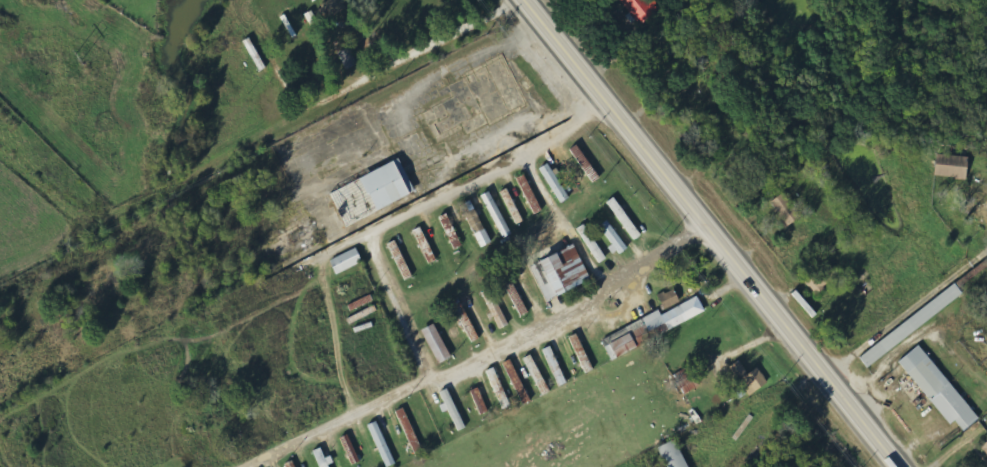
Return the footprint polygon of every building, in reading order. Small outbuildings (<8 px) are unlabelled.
[(345,0),(333,0),(315,11),(323,25),(350,9),(345,0)] [(660,12),(650,0),(622,0),(643,26),(660,12)] [(359,65),(351,48),(339,54),(348,71),(359,65)] [(937,176),(969,180),(971,158),(939,155),(937,176)] [(418,195),(403,161),(332,193),(348,227),(418,195)] [(571,199),(551,164),(542,169),(561,205),(571,199)] [(544,211),(527,175),(518,179),(535,215),(544,211)] [(502,192),(516,225),(524,222),(510,189),(502,192)] [(483,197),(505,239),(514,235),(491,192),(483,197)] [(644,236),(617,198),(608,203),(636,242),(644,236)] [(463,205),(481,249),(492,244),(474,201),(463,205)] [(973,211),(986,231),(986,201),(973,211)] [(465,246),(449,214),(440,218),(456,250),(465,246)] [(629,247),(609,221),(599,229),(620,255),(629,247)] [(580,228),(598,265),(607,261),(589,224),(580,228)] [(429,265),(438,261),(424,227),(414,231),(429,265)] [(405,281),(413,278),(399,241),(391,244),(405,281)] [(594,282),(578,246),(533,266),(548,302),(594,282)] [(332,261),(339,276),(365,263),(359,249),(332,261)] [(861,358),(869,368),(965,295),(958,285),(861,358)] [(493,323),(498,321),(500,330),(508,327),(496,289),(484,293),(493,323)] [(682,303),(676,290),(661,296),(666,309),(682,303)] [(482,340),(461,298),(452,302),(473,344),(482,340)] [(662,311),(603,340),(613,361),(708,314),(699,298),(664,315),(662,311)] [(424,331),(441,365),(453,358),(437,325),(424,331)] [(571,339),(587,374),(596,370),(579,335),(571,339)] [(952,426),(957,422),(965,432),(981,420),(921,346),(901,362),(952,426)] [(569,384),(552,347),(543,351),(560,388),(569,384)] [(551,393),(535,355),(527,359),(542,397),(551,393)] [(532,403),(514,360),(506,363),(523,406),(532,403)] [(770,384),(760,368),(750,375),(742,362),(732,368),(751,397),(770,384)] [(702,387),(692,367),(676,375),(686,395),(702,387)] [(499,370),(490,372),(494,393),(503,392),(499,370)] [(473,392),(482,415),(490,413),(481,389),(473,392)] [(448,412),(450,411),(460,433),(468,429),(449,390),(439,394),(448,412)] [(398,412),(416,454),(424,451),(406,409),(398,412)] [(387,466),(393,466),(398,465),(379,422),(370,426),(387,466)] [(355,466),(363,462),(350,436),(342,439),(355,466)] [(669,466),(691,466),(679,441),(661,448),(669,466)]
